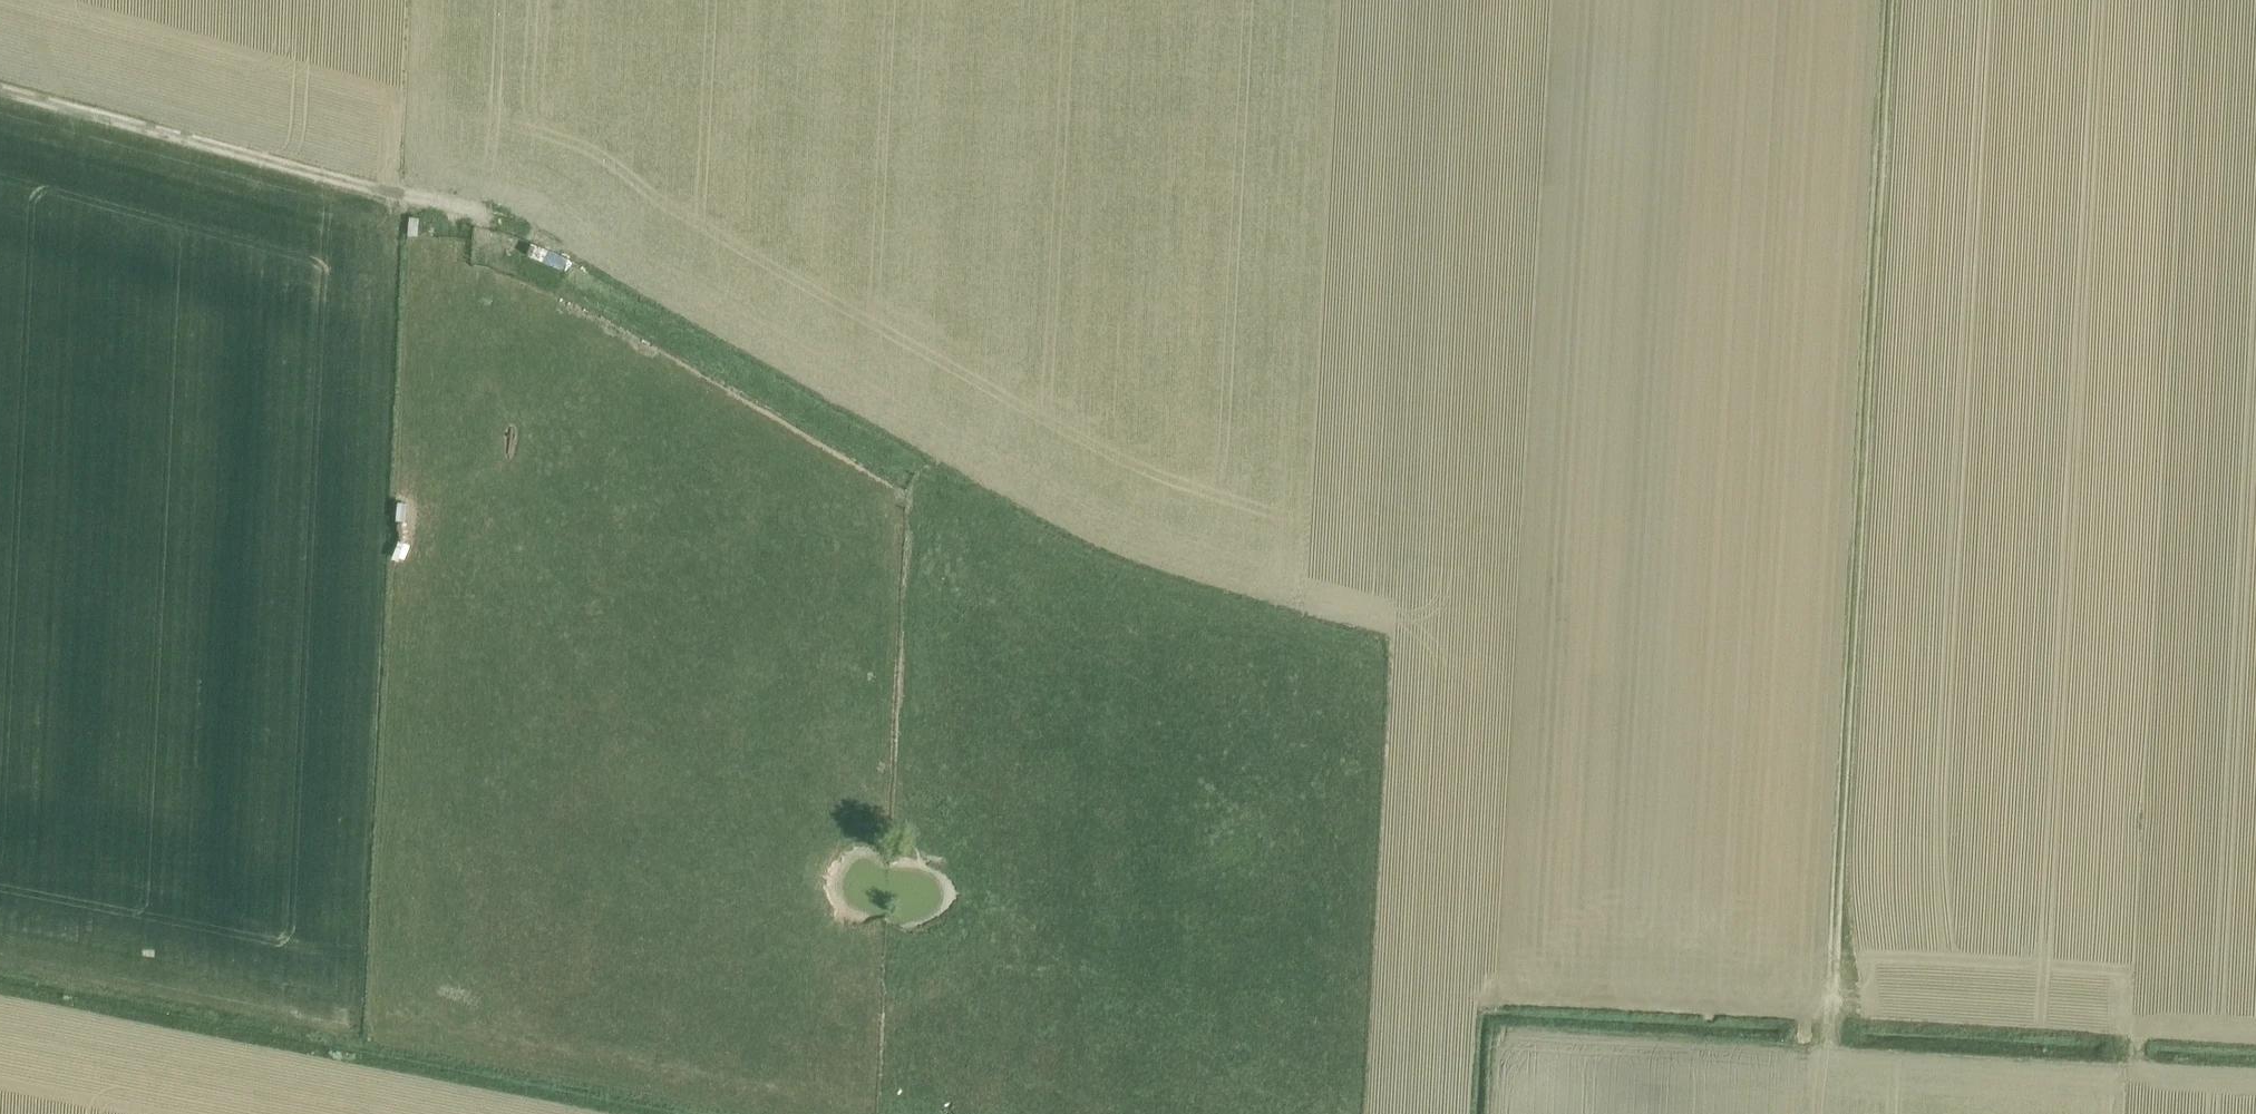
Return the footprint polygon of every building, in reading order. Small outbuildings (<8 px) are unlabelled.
[(539,233),(534,245),(574,261),(579,249),(539,233)] [(472,399),(486,401),(489,381),(475,379),(472,399)]
